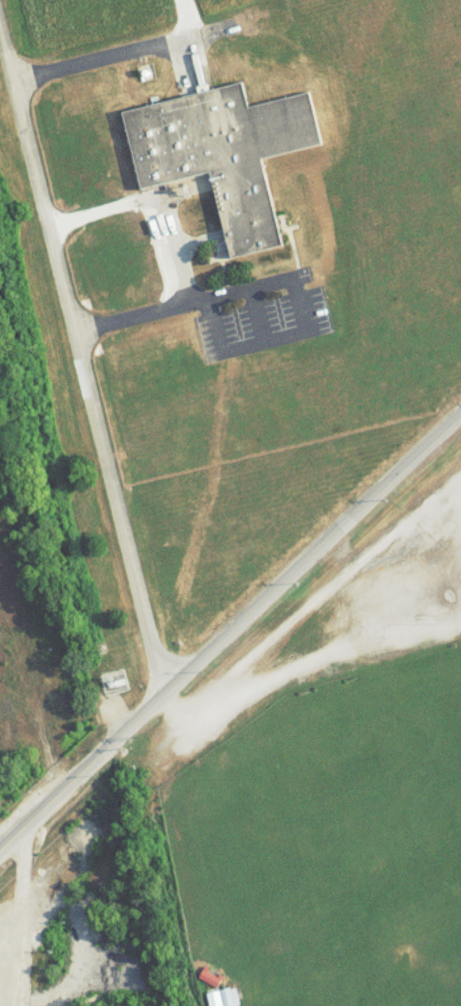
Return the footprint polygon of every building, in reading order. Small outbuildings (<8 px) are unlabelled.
[(121,117),(243,87),(249,112),(309,97),(323,151),(262,166),(283,250),(231,263),(210,178),(140,196),(121,117)]
